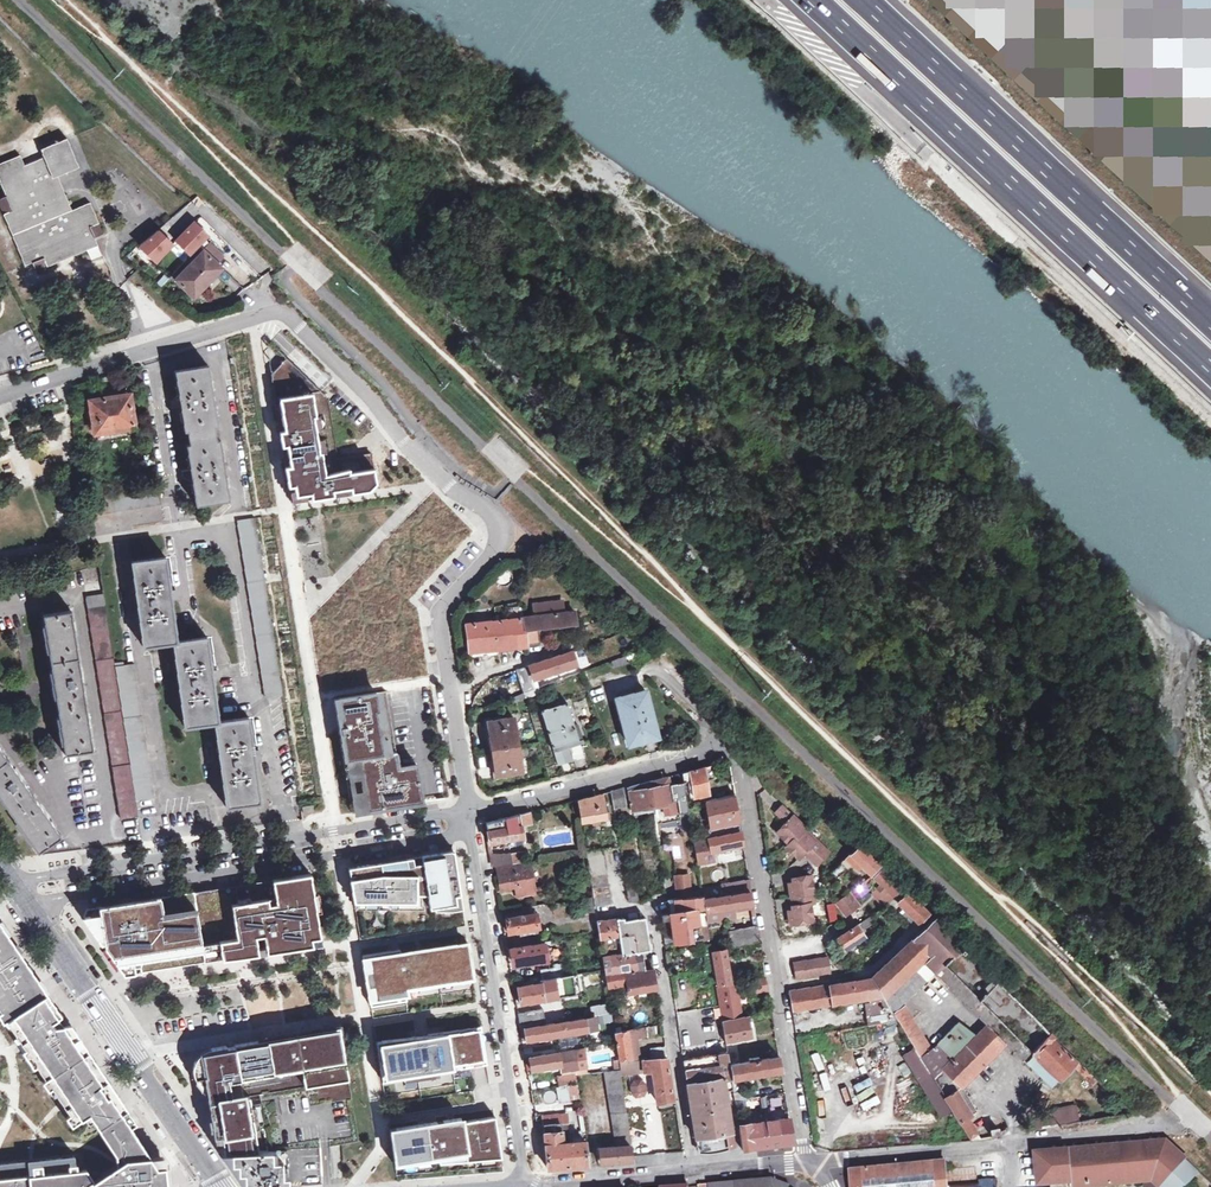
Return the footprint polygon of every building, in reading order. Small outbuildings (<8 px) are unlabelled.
[(1208,0),(1181,0),(1169,12),(1210,55),(1210,3),(1208,0)] [(1209,124),(1210,121),(1210,71),(1160,21),(1133,48),(1209,124)] [(31,261),(35,270),(45,266),(96,247),(93,239),(101,236),(88,204),(71,210),(57,176),(78,169),(67,140),(59,143),(59,141),(55,142),(56,144),(40,150),(42,158),(23,166),(19,157),(0,164),(0,181),(5,196),(0,198),(0,203),(24,264),(31,261)] [(209,238),(194,224),(177,242),(192,257),(209,238)] [(159,232),(140,247),(156,263),(173,246),(159,232)] [(223,258),(210,245),(204,252),(217,264),(223,258)] [(193,297),(215,275),(212,271),(218,265),(215,262),(204,252),(176,282),(193,297)] [(212,271),(215,275),(222,269),(218,265),(212,271)] [(287,359),(271,375),(291,502),(369,490),(375,484),(374,480),(370,454),(337,459),(335,445),(328,397),(287,359)] [(228,499),(219,439),(216,439),(214,426),(217,425),(207,366),(174,371),(179,397),(175,398),(176,401),(172,402),(173,408),(180,407),(184,431),(187,431),(189,444),(186,444),(189,468),(183,470),(185,476),(188,476),(189,479),(191,478),(196,504),(228,499)] [(96,432),(134,427),(130,396),(92,402),(96,432)] [(254,519),(238,521),(238,522),(241,544),(266,697),(283,695),(254,519)] [(259,802),(254,760),(261,759),(260,750),(252,751),(248,718),(222,721),(218,722),(212,681),(218,679),(217,671),(210,672),(206,637),(200,638),(183,640),(177,641),(172,600),(178,598),(177,591),(170,591),(165,558),(132,562),(144,646),(165,643),(174,642),(185,726),(215,722),(226,807),(259,802)] [(501,569),(495,580),(505,585),(511,574),(501,569)] [(138,817),(135,801),(154,798),(133,664),(123,665),(123,662),(114,663),(103,593),(86,596),(120,820),(138,817)] [(92,749),(88,722),(90,722),(89,717),(87,717),(81,677),(83,677),(82,671),(80,672),(73,631),(76,630),(75,625),(72,625),(70,611),(67,611),(43,615),(64,753),(92,749)] [(468,652),(527,646),(527,645),(539,643),(537,628),(576,623),(574,611),(465,624),(468,652)] [(516,672),(523,692),(537,687),(534,679),(578,665),(573,651),(516,672)] [(614,667),(627,662),(624,655),(611,660),(614,667)] [(628,744),(657,736),(645,690),(616,697),(628,744)] [(334,699),(343,761),(396,752),(387,695),(386,691),(334,699)] [(525,699),(523,692),(508,698),(510,705),(525,699)] [(572,761),(568,745),(583,741),(578,725),(575,726),(568,703),(542,710),(559,765),(572,761)] [(522,772),(513,718),(488,721),(497,776),(522,772)] [(45,813),(46,812),(42,807),(41,808),(18,774),(20,773),(17,768),(15,770),(0,748),(0,797),(21,827),(38,852),(61,836),(45,813)] [(396,752),(343,761),(352,813),(423,802),(422,798),(418,773),(399,776),(396,752)] [(398,767),(399,776),(418,773),(417,764),(398,767)] [(704,767),(706,779),(712,777),(710,765),(704,767)] [(708,794),(706,779),(704,767),(682,773),(685,788),(689,788),(690,798),(708,794)] [(668,777),(648,782),(653,807),(655,821),(679,817),(679,814),(677,800),(678,800),(675,784),(670,785),(668,777)] [(648,782),(628,787),(634,811),(653,807),(648,782)] [(684,782),(675,784),(678,800),(677,800),(679,814),(689,812),(685,788),(684,782)] [(627,806),(624,788),(611,792),(614,809),(627,806)] [(582,822),(608,818),(604,793),(579,799),(582,822)] [(735,795),(706,800),(711,827),(708,827),(710,838),(740,832),(742,832),(735,795)] [(827,853),(820,846),(823,844),(816,838),(813,840),(802,829),(804,827),(781,804),(774,811),(786,823),(776,831),(788,842),(785,845),(798,857),(800,854),(801,848),(802,846),(811,855),(809,857),(816,864),(827,853)] [(213,832),(209,808),(138,819),(142,841),(213,832)] [(524,838),(522,825),(532,823),(530,811),(486,823),(490,843),(524,838)] [(740,832),(710,838),(694,841),(698,861),(713,858),(711,851),(742,845),(740,832)] [(672,862),(683,861),(681,834),(670,835),(672,862)] [(859,843),(849,853),(856,860),(870,874),(879,864),(859,843)] [(527,862),(524,850),(502,854),(495,853),(491,853),(493,867),(527,862)] [(610,904),(603,850),(588,852),(596,906),(610,904)] [(407,859),(349,868),(354,901),(416,903),(417,896),(428,895),(431,910),(462,904),(454,852),(407,859)] [(839,878),(856,860),(849,853),(832,871),(839,878)] [(534,893),(533,886),(528,862),(497,868),(500,889),(515,886),(517,896),(534,893)] [(885,905),(906,891),(903,887),(883,868),(873,877),(881,885),(878,887),(883,893),(877,898),(885,905)] [(310,874),(194,892),(205,962),(258,954),(258,953),(321,943),(310,874)] [(813,919),(810,903),(815,902),(809,874),(792,877),(793,881),(788,882),(793,909),(788,910),(791,923),(813,919)] [(689,876),(676,877),(678,899),(691,898),(689,876)] [(854,889),(860,896),(869,889),(866,885),(873,880),(870,877),(854,889)] [(589,879),(583,880),(585,898),(592,896),(589,879)] [(751,890),(750,881),(723,885),(724,895),(751,890)] [(533,886),(534,893),(545,890),(544,884),(533,886)] [(637,900),(638,899),(635,886),(626,888),(628,903),(637,900)] [(883,893),(878,887),(872,893),(877,898),(883,893)] [(929,912),(906,891),(896,901),(918,923),(929,912)] [(194,892),(130,902),(130,905),(121,906),(120,904),(87,909),(84,917),(125,975),(200,963),(205,962),(194,892)] [(703,900),(705,914),(706,923),(710,922),(710,920),(733,916),(733,911),(753,908),(750,892),(703,900)] [(833,905),(843,917),(858,907),(848,894),(833,905)] [(703,900),(702,897),(691,898),(678,899),(670,899),(666,900),(674,942),(700,938),(697,916),(705,914),(703,900)] [(580,915),(594,913),(592,898),(578,900),(580,915)] [(829,921),(837,919),(832,902),(823,905),(829,921)] [(539,929),(537,915),(529,916),(527,908),(505,912),(509,934),(539,929)] [(834,959),(845,952),(844,950),(867,936),(864,931),(877,922),(872,914),(838,936),(826,945),(834,959)] [(741,929),(757,926),(756,916),(739,919),(741,929)] [(871,977),(892,1011),(933,970),(986,1024),(976,1034),(972,1030),(967,1036),(958,1028),(949,1037),(946,1035),(930,1047),(905,1005),(893,1012),(898,1021),(915,1047),(928,1069),(934,1078),(943,1069),(961,1085),(1005,1043),(1022,1059),(1030,1052),(1033,1055),(1058,1078),(1072,1066),(1092,1086),(1099,1080),(1077,1060),(1075,1061),(1051,1038),(1053,1037),(935,917),(871,977)] [(624,919),(596,923),(602,960),(642,951),(649,949),(644,919),(624,922),(624,919)] [(733,947),(760,941),(757,926),(741,929),(739,919),(727,921),(732,947),(733,947)] [(92,1113),(123,1155),(132,1150),(154,1149),(146,1138),(98,1066),(65,1016),(0,921),(0,1008),(75,1125),(92,1113)] [(760,941),(733,947),(735,958),(762,952),(760,941)] [(400,950),(363,956),(371,1007),(390,1004),(389,998),(406,995),(406,992),(475,981),(468,943),(401,954),(400,950)] [(513,963),(545,959),(544,944),(511,949),(513,963)] [(708,952),(714,988),(730,986),(724,949),(708,952)] [(645,969),(642,951),(602,960),(605,975),(645,969)] [(831,971),(829,956),(811,959),(793,962),(796,977),(831,971)] [(552,999),(550,979),(563,977),(561,968),(540,971),(541,980),(513,984),(513,990),(518,989),(520,1004),(552,999)] [(645,969),(605,975),(606,982),(626,981),(629,993),(656,989),(652,968),(645,969)] [(767,991),(764,977),(749,980),(752,994),(767,991)] [(869,1026),(898,1021),(893,1012),(892,1011),(871,977),(789,990),(793,1010),(866,1003),(869,1026)] [(730,986),(714,988),(722,1022),(739,1018),(734,985),(730,986)] [(606,1002),(590,1006),(592,1016),(608,1013),(606,1002)] [(518,1021),(538,1017),(537,1009),(517,1012),(518,1021)] [(591,1022),(592,1031),(599,1030),(598,1015),(591,1016),(591,1022)] [(750,1027),(748,1016),(739,1018),(722,1022),(726,1042),(752,1038),(750,1027)] [(526,1040),(592,1031),(591,1022),(584,1023),(583,1019),(524,1028),(526,1040)] [(961,1020),(946,1035),(949,1037),(958,1028),(967,1036),(972,1030),(961,1020)] [(429,1036),(382,1042),(388,1077),(404,1074),(417,1072),(418,1076),(454,1070),(488,1064),(482,1026),(429,1035),(429,1036)] [(244,1097),(348,1079),(340,1027),(320,1030),(320,1031),(297,1035),(297,1034),(296,1034),(296,1035),(275,1038),(269,1039),(235,1045),(235,1046),(244,1097)] [(636,1039),(644,1038),(642,1028),(629,1031),(630,1038),(636,1039)] [(632,1059),(632,1061),(648,1058),(647,1052),(640,1053),(640,1055),(632,1057),(626,1031),(614,1032),(619,1060),(632,1059)] [(231,1152),(253,1152),(244,1097),(235,1046),(227,1048),(227,1046),(211,1049),(211,1050),(210,1050),(208,1051),(205,1052),(204,1053),(203,1054),(200,1056),(200,1057),(197,1061),(195,1061),(195,1062),(194,1063),(194,1065),(193,1067),(193,1068),(193,1073),(194,1075),(194,1077),(195,1079),(197,1079),(208,1094),(215,1138),(222,1136),(224,1153),(231,1152)] [(666,1056),(665,1046),(650,1048),(652,1058),(666,1056)] [(928,1069),(915,1047),(904,1054),(917,1075),(928,1069)] [(608,1048),(590,1049),(591,1065),(609,1064),(608,1048)] [(530,1057),(532,1070),(560,1066),(562,1073),(584,1069),(580,1049),(530,1057)] [(805,1055),(813,1072),(827,1065),(820,1049),(805,1055)] [(695,1137),(732,1131),(720,1054),(683,1060),(695,1137)] [(1058,1078),(1033,1055),(1026,1062),(1051,1086),(1058,1078)] [(749,1062),(729,1065),(735,1100),(745,1099),(744,1091),(741,1091),(738,1077),(781,1070),(780,1064),(779,1057),(758,1060),(758,1058),(749,1059),(749,1062)] [(667,1058),(619,1064),(620,1070),(621,1073),(643,1070),(644,1073),(652,1072),(657,1103),(673,1100),(667,1058)] [(928,1069),(917,1075),(941,1116),(953,1110),(945,1097),(934,1078),(928,1069)] [(620,1070),(604,1072),(616,1147),(597,1149),(601,1163),(633,1161),(630,1146),(632,1146),(624,1097),(621,1073),(620,1070)] [(645,1094),(643,1073),(627,1075),(629,1106),(652,1104),(652,1094),(645,1094)] [(578,1084),(576,1075),(558,1078),(560,1087),(578,1084)] [(244,1097),(253,1152),(287,1150),(320,1149),(322,1185),(332,1183),(344,1183),(341,1145),(359,1142),(352,1103),(348,1079),(244,1097)] [(580,1099),(578,1085),(559,1089),(561,1102),(580,1099)] [(961,1085),(945,1097),(953,1110),(972,1141),(979,1140),(977,1133),(967,1118),(977,1111),(961,1085)] [(543,1102),(554,1101),(553,1091),(542,1091),(543,1102)] [(862,1110),(878,1102),(875,1094),(859,1103),(862,1110)] [(771,1106),(770,1095),(745,1099),(735,1100),(737,1113),(771,1106)] [(1029,1113),(1036,1112),(1035,1102),(1025,1104),(1027,1114),(1029,1113)] [(1036,1112),(1029,1113),(1033,1131),(1082,1122),(1078,1104),(1036,1112)] [(586,1141),(569,1143),(563,1143),(561,1124),(567,1124),(567,1114),(543,1117),(548,1168),(587,1165),(586,1141)] [(437,1122),(390,1129),(396,1166),(440,1159),(440,1163),(502,1158),(496,1116),(462,1122),(461,1118),(444,1121),(444,1122),(437,1123),(437,1122)] [(768,1146),(793,1143),(789,1117),(738,1124),(742,1150),(768,1146)] [(563,1143),(569,1143),(567,1124),(561,1124),(563,1143)] [(167,1137),(161,1126),(156,1129),(162,1140),(167,1137)] [(990,1131),(991,1138),(1000,1136),(998,1127),(989,1128),(990,1131)] [(990,1131),(977,1133),(979,1140),(991,1138),(990,1131)] [(1160,1186),(1183,1186),(1186,1184),(1190,1186),(1209,1186),(1210,1184),(1210,1183),(1166,1141),(1038,1152),(1041,1180),(1041,1182),(1069,1180),(1070,1186),(1091,1186),(1138,1182),(1152,1181),(1160,1186)] [(168,1159),(159,1159),(154,1149),(132,1150),(123,1155),(94,1174),(89,1165),(0,1174),(0,1186),(170,1186),(168,1159)] [(231,1152),(231,1163),(244,1181),(259,1181),(259,1186),(263,1186),(279,1186),(278,1169),(288,1168),(287,1150),(253,1152),(231,1152)] [(852,1186),(947,1186),(944,1162),(850,1171),(852,1186)] [(789,1184),(775,1178),(699,1185),(699,1186),(789,1186),(789,1184)]
